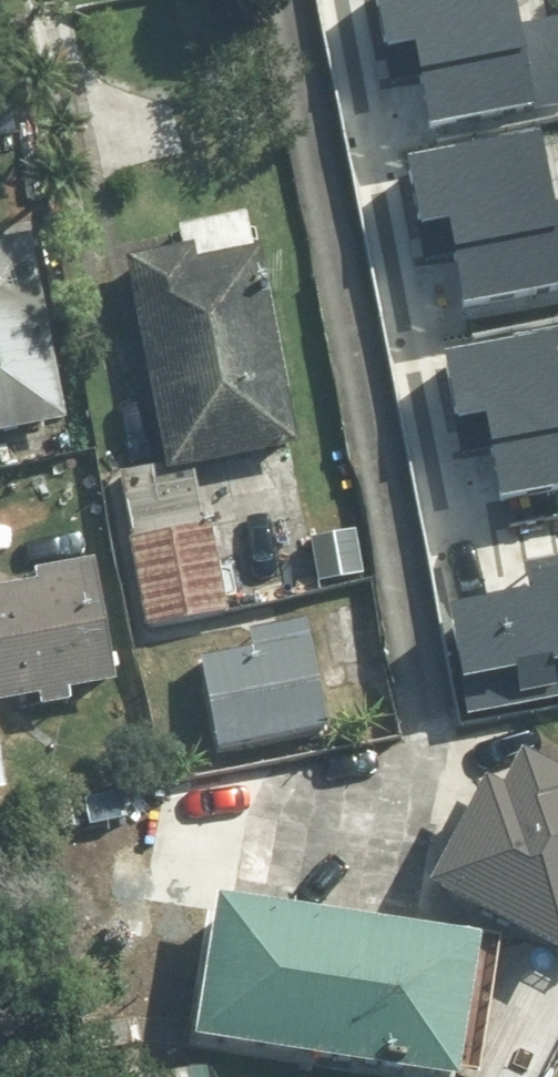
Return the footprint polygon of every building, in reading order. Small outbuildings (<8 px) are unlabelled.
[(424,128),(557,103),(557,19),(507,29),(502,0),(374,0),(388,75),(413,70),(424,128)] [(460,302),(557,284),(557,199),(543,202),(531,137),(408,160),(424,248),(449,244),(460,302)] [(173,253),(122,262),(161,467),(112,476),(141,627),(226,610),(198,469),(295,450),(250,216),(169,232),(173,253)] [(28,246),(0,251),(0,434),(61,422),(28,246)] [(496,496),(557,485),(557,333),(444,354),(460,443),(485,438),(496,496)] [(92,569),(28,578),(30,594),(0,598),(0,702),(34,697),(36,711),(68,706),(67,696),(109,690),(92,569)] [(451,613),(469,706),(557,689),(557,570),(535,574),(540,596),(451,613)] [(317,727),(298,621),(244,631),(247,650),(195,660),(211,746),(317,727)] [(433,871),(557,941),(557,777),(521,756),(502,789),(485,780),(433,871)] [(482,933),(206,892),(183,1048),(376,1076),(460,1076),(482,933)]
